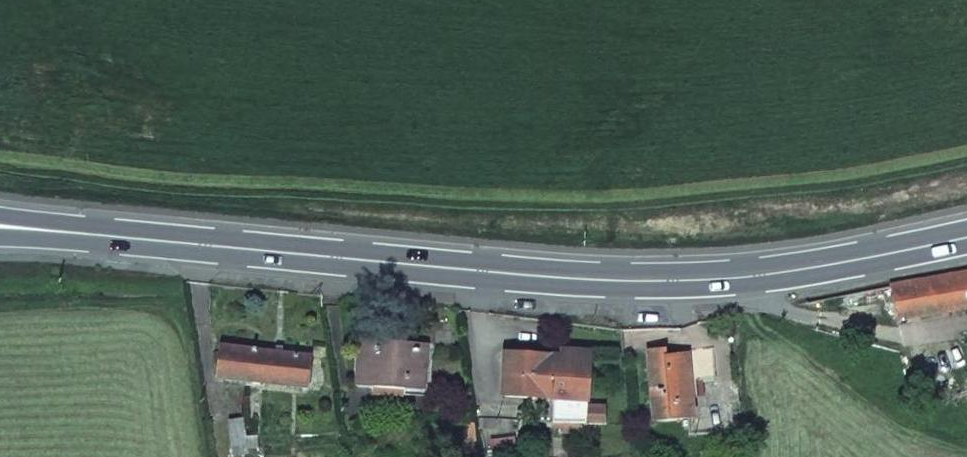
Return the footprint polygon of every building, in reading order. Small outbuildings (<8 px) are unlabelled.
[(890,285),(896,321),(966,308),(966,271),(890,285)] [(433,328),(432,345),(452,347),(453,329),(433,328)] [(420,390),(423,351),(405,351),(405,343),(357,341),(354,385),(420,390)] [(221,347),(218,377),(304,388),(308,357),(221,347)] [(588,352),(571,350),(570,358),(559,357),(502,353),(500,396),(554,399),(553,422),(568,423),(584,423),(605,424),(604,406),(585,406),(588,352)] [(570,358),(571,350),(560,350),(559,357),(570,358)] [(663,353),(648,353),(652,419),(690,418),(685,357),(664,358),(663,353)] [(241,420),(228,421),(234,455),(247,453),(241,420)] [(584,435),(584,423),(568,423),(567,434),(584,435)] [(458,453),(475,452),(474,441),(458,442),(458,453)]
